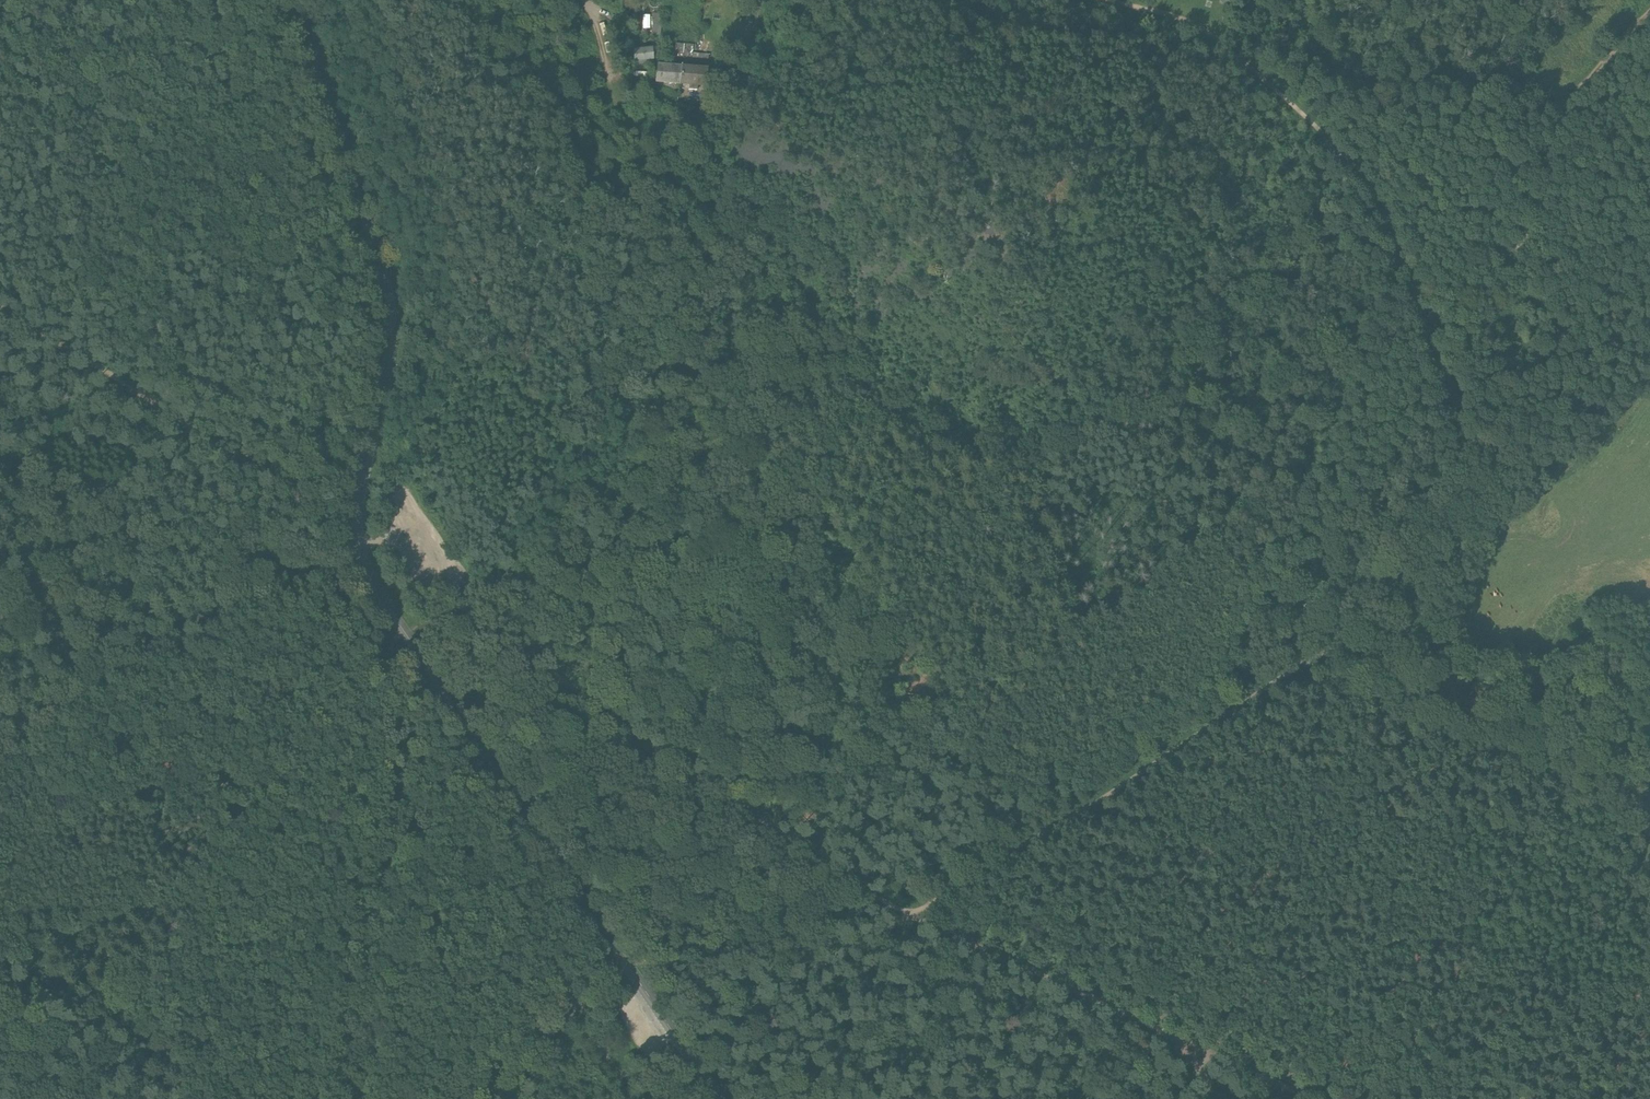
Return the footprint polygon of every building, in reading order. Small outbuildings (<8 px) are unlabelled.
[(661,12),(653,11),(652,31),(660,32),(661,12)] [(708,51),(691,50),(692,41),(685,40),(684,42),(682,63),(706,64),(707,64),(708,51)] [(684,42),(676,41),(673,63),(682,63),(684,42)] [(659,45),(639,46),(638,42),(633,42),(635,61),(652,60),(652,55),(658,54),(659,45)] [(673,63),(657,62),(656,77),(680,79),(682,63),(673,63)] [(706,64),(682,63),(680,79),(689,79),(688,85),(696,85),(697,80),(705,81),(706,64)]
